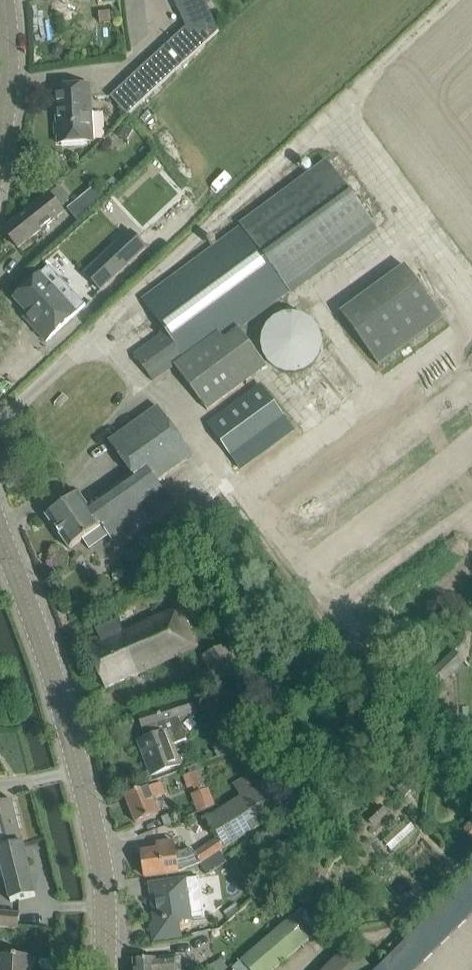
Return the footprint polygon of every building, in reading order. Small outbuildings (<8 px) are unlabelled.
[(111,97),(128,115),(219,32),(205,0),(174,0),(187,27),(111,97)] [(53,48),(52,50),(52,52),(53,54),(55,55),(57,56),(59,56),(61,55),(63,53),(63,51),(63,49),(62,47),(60,46),(58,45),(56,45),(54,46),(53,48)] [(94,141),(90,85),(55,87),(57,125),(55,125),(56,137),(58,137),(58,143),(94,141)] [(122,125),(116,135),(129,142),(134,131),(122,125)] [(377,227),(328,162),(242,226),(243,227),(143,300),(166,332),(134,355),(153,381),(175,365),(208,410),(267,366),(239,328),(290,290),(291,290),(377,227)] [(95,187),(68,209),(77,221),(105,198),(95,187)] [(50,196),(5,231),(19,248),(63,213),(61,210),(70,203),(70,198),(64,190),(60,190),(51,197),(50,196)] [(101,291),(147,248),(131,231),(85,274),(101,291)] [(41,274),(14,299),(40,327),(36,330),(47,342),(77,313),(86,305),(49,266),(41,274)] [(444,318),(405,266),(341,314),(379,365),(444,318)] [(319,334),(318,328),(317,323),(314,319),(311,314),(306,311),(301,308),(292,307),(288,307),(282,308),(277,311),(273,314),(270,318),(267,323),(265,328),(265,333),(265,339),(267,343),(269,347),(272,352),(275,355),(281,358),(286,360),(290,360),(295,360),(300,359),(304,357),(310,353),(314,349),(316,345),(318,339),(319,334)] [(261,384),(206,424),(240,471),(294,431),(261,384)] [(118,520),(162,489),(157,483),(194,457),(158,407),(109,442),(133,475),(89,506),(79,493),(46,517),(70,549),(83,540),(90,550),(91,549),(90,549),(109,536),(114,544),(128,534),(128,533),(127,534),(118,520)] [(106,688),(198,646),(181,609),(124,636),(116,619),(113,621),(96,629),(102,643),(88,649),(106,688)] [(244,671),(232,644),(202,657),(214,684),(244,671)] [(454,649),(428,674),(440,687),(466,662),(454,649)] [(187,740),(180,719),(197,713),(191,698),(141,714),(145,729),(143,730),(144,733),(145,736),(144,738),(144,741),(145,744),(147,749),(144,750),(153,774),(179,764),(172,746),(187,740)] [(429,714),(421,721),(430,731),(438,724),(429,714)] [(243,738),(215,749),(218,758),(247,748),(243,738)] [(203,769),(189,774),(196,793),(210,788),(203,769)] [(281,813),(255,771),(233,784),(242,799),(207,820),(218,838),(195,853),(192,849),(176,853),(174,842),(158,844),(159,850),(142,852),(146,877),(179,872),(200,864),(224,848),(281,813)] [(160,814),(154,800),(166,795),(161,782),(144,789),(126,796),(136,823),(160,814)] [(405,784),(398,790),(407,799),(413,792),(405,784)] [(0,803),(0,850),(11,847),(12,854),(23,851),(21,845),(23,844),(12,800),(0,803)] [(381,805),(366,819),(375,828),(389,815),(381,805)] [(406,819),(383,840),(393,852),(417,831),(406,819)] [(4,874),(11,902),(16,901),(36,896),(23,844),(21,845),(23,851),(12,854),(11,847),(0,850),(0,873),(4,874)] [(171,882),(151,885),(156,920),(152,925),(155,941),(174,938),(182,937),(180,920),(193,919),(205,917),(199,878),(188,880),(171,882)] [(450,898),(468,917),(471,914),(471,887),(467,882),(450,898)] [(450,898),(433,915),(451,934),(468,917),(450,898)] [(235,904),(225,913),(231,921),(242,912),(235,904)] [(0,912),(0,928),(17,930),(19,914),(0,912)] [(433,915),(416,932),(434,951),(451,934),(433,915)] [(308,942),(291,921),(242,962),(249,969),(275,969),(308,942)] [(416,932),(399,949),(417,968),(434,951),(416,932)] [(347,946),(323,969),(370,969),(347,946)] [(382,966),(383,967),(385,969),(415,969),(417,968),(399,949),(382,966)] [(34,954),(14,954),(14,957),(0,957),(0,969),(33,969),(34,954)] [(181,958),(134,960),(134,969),(181,969),(181,958)]
